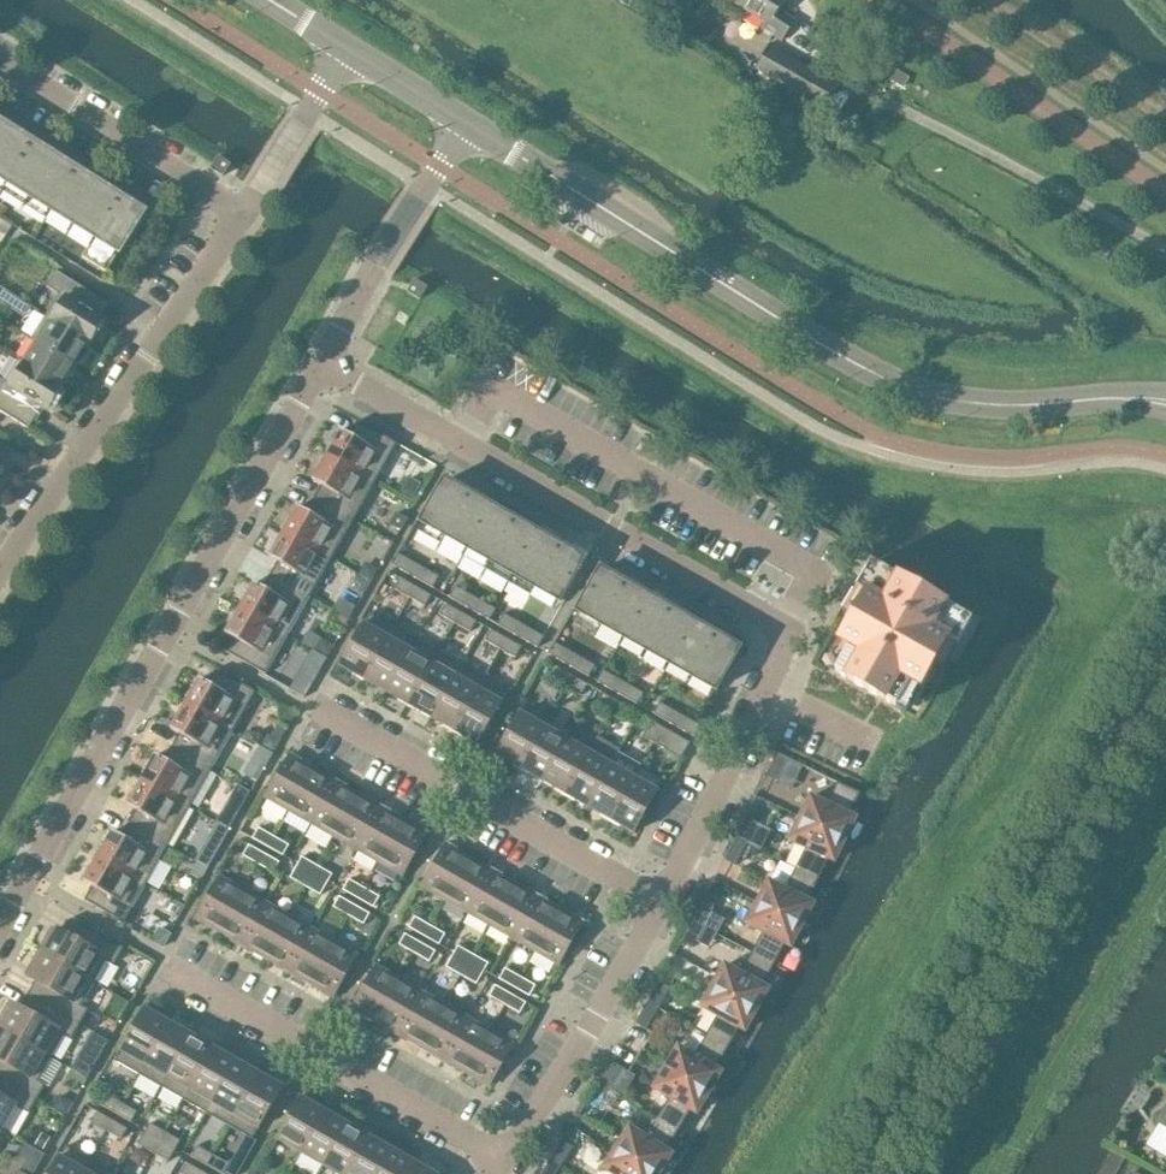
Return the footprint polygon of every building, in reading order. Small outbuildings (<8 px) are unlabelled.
[(664,1),(687,15),(697,0),(665,0),(664,1)] [(735,5),(763,23),(760,28),(780,42),(794,21),(778,10),(785,0),(739,0),(735,5)] [(826,109),(839,86),(768,45),(754,68),(826,109)] [(0,122),(0,178),(8,183),(33,143),(11,129),(0,122)] [(55,156),(33,143),(8,183),(30,196),(52,210),(77,170),(55,156)] [(210,168),(222,176),(229,164),(218,156),(210,168)] [(99,184),(77,170),(52,210),(74,224),(94,237),(119,197),(99,184)] [(105,272),(143,212),(119,197),(94,237),(81,257),(105,272)] [(6,234),(12,225),(0,217),(0,231),(6,234)] [(89,344),(104,321),(97,317),(106,302),(55,270),(45,286),(58,294),(44,315),(89,344)] [(426,287),(414,279),(407,291),(419,299),(426,287)] [(89,344),(44,315),(30,337),(75,365),(89,344)] [(75,365),(30,337),(30,338),(36,342),(23,362),(23,363),(61,387),(75,365)] [(28,429),(42,407),(47,410),(61,387),(23,363),(23,362),(17,358),(3,381),(0,379),(0,412),(28,429)] [(396,443),(357,421),(349,434),(341,430),(340,431),(332,440),(334,441),(326,455),(374,482),(396,443)] [(374,482),(326,455),(319,468),(317,468),(313,479),(312,480),(320,485),(313,498),(352,520),(374,482)] [(408,478),(400,493),(413,500),(421,485),(408,478)] [(469,493),(468,492),(467,493),(444,480),(421,522),(445,535),(469,493)] [(491,507),(477,498),(477,497),(476,496),(475,497),(469,494),(470,493),(469,493),(445,535),(468,548),(491,507)] [(352,520),(313,498),(306,511),(297,506),(296,507),(289,516),(291,518),(283,531),(331,558),(352,520)] [(514,519),(513,518),(513,519),(491,507),(468,548),(490,561),(514,519)] [(396,513),(389,525),(400,531),(407,519),(396,513)] [(537,532),(522,524),(523,523),(521,522),(520,523),(514,520),(515,519),(514,519),(490,561),(513,574),(537,532)] [(331,558),(283,531),(275,545),(273,544),(269,555),(268,556),(277,561),(269,574),(309,597),(331,558)] [(560,544),(558,544),(537,532),(513,574),(535,587),(560,544)] [(559,600),(582,559),(567,550),(568,549),(566,548),(566,549),(560,545),(560,544),(535,587),(559,600)] [(411,561),(398,554),(391,565),(405,572),(411,561)] [(425,569),(411,561),(405,572),(418,580),(425,569)] [(365,562),(358,573),(369,579),(375,569),(365,562)] [(909,586),(870,563),(855,590),(865,595),(838,643),(848,649),(834,672),(896,707),(909,684),(919,689),(933,665),(943,671),(956,647),(971,621),(932,598),(925,611),(919,608),(923,602),(911,595),(908,600),(903,597),(909,586)] [(438,577),(425,569),(418,580),(432,588),(438,577)] [(625,582),(624,581),(623,582),(618,578),(616,577),(600,569),(577,611),(601,625),(625,582)] [(309,597),(269,574),(262,587),(254,582),(253,584),(245,593),(247,594),(239,608),(287,635),(309,597)] [(415,587),(400,578),(394,589),(409,597),(415,587)] [(648,596),(625,583),(626,582),(625,582),(601,625),(624,637),(648,596)] [(468,593),(454,586),(448,597),(462,604),(468,593)] [(424,606),(430,595),(415,587),(409,597),(424,606)] [(481,601),(468,593),(462,604),(475,612),(481,601)] [(671,608),(669,607),(669,608),(663,604),(663,603),(661,602),(661,603),(648,596),(624,637),(646,650),(671,608)] [(475,612),(489,620),(495,609),(481,601),(475,612)] [(460,612),(445,604),(439,614),(454,623),(460,612)] [(287,635),(239,608),(232,621),(230,620),(226,631),(225,633),(233,638),(225,651),(265,674),(287,635)] [(693,621),(670,609),(671,608),(646,650),(669,663),(693,621)] [(469,632),(476,621),(460,612),(454,623),(469,632)] [(393,626),(369,613),(339,665),(362,678),(361,679),(362,679),(393,626)] [(516,621),(503,613),(496,624),(510,632),(516,621)] [(529,629),(516,621),(510,632),(523,640),(529,629)] [(716,633),(714,633),(708,630),(708,629),(706,628),(706,629),(693,621),(669,663),(691,676),(716,633)] [(415,639),(393,626),(362,679),(363,680),(364,679),(385,691),(415,639)] [(506,638),(490,629),(484,640),(499,649),(506,638)] [(523,640),(537,647),(543,636),(529,629),(523,640)] [(715,689),(718,683),(722,685),(731,669),(727,667),(738,647),(716,634),(716,633),(691,676),(715,689)] [(499,649),(515,657),(521,647),(506,638),(499,649)] [(321,639),(314,651),(326,658),(333,646),(321,639)] [(438,652),(415,639),(385,691),(407,704),(406,704),(408,705),(438,652)] [(567,650),(554,642),(547,653),(561,661),(567,650)] [(581,658),(567,650),(561,661),(574,669),(581,658)] [(313,652),(305,667),(317,674),(326,660),(313,652)] [(460,665),(438,652),(408,705),(409,706),(409,705),(431,717),(460,665)] [(594,665),(581,658),(574,669),(588,676),(594,665)] [(483,678),(460,665),(431,717),(452,729),(452,730),(453,731),(483,678)] [(571,675),(556,667),(550,677),(565,686),(571,675)] [(255,691),(215,669),(208,683),(199,678),(198,679),(191,688),(192,690),(185,703),(233,730),(255,691)] [(615,678),(602,670),(596,681),(609,688),(615,678)] [(565,686),(580,695),(586,684),(571,675),(565,686)] [(453,731),(454,731),(454,730),(477,743),(506,691),(483,678),(453,731)] [(629,685),(615,678),(609,688),(623,696),(629,685)] [(623,696),(636,704),(642,693),(629,685),(623,696)] [(616,701),(601,692),(595,703),(610,712),(616,701)] [(625,720),(632,710),(616,701),(610,712),(625,720)] [(672,710),(659,702),(652,713),(666,721),(672,710)] [(233,730),(185,703),(177,716),(175,716),(171,727),(170,728),(179,733),(171,746),(211,768),(233,730)] [(686,717),(672,710),(666,721),(679,728),(686,717)] [(543,725),(519,712),(495,754),(518,767),(517,768),(518,768),(543,725)] [(679,728),(693,736),(699,725),(686,717),(679,728)] [(662,727),(651,721),(642,736),(653,742),(662,727)] [(565,738),(543,725),(518,768),(520,769),(520,768),(542,780),(565,738)] [(653,742),(680,758),(689,743),(662,727),(653,742)] [(267,735),(261,746),(272,752),(278,741),(267,735)] [(588,751),(565,738),(542,780),(563,792),(562,793),(564,794),(588,751)] [(211,768),(171,746),(164,759),(156,754),(155,755),(147,765),(149,766),(141,779),(189,807),(211,768)] [(611,764),(588,751),(564,794),(565,795),(565,794),(587,806),(611,764)] [(787,759),(776,753),(766,775),(776,780),(787,759)] [(312,768),(288,755),(264,797),(288,810),(312,768)] [(633,777),(611,764),(587,806),(608,818),(608,819),(609,820),(633,777)] [(335,780),(334,780),(333,781),(312,768),(288,810),(311,823),(335,780)] [(609,820),(610,820),(610,819),(633,832),(657,790),(633,777),(609,820)] [(189,807),(141,779),(134,793),(132,792),(128,803),(127,805),(135,810),(128,822),(167,845),(189,807)] [(357,794),(336,782),(336,781),(335,780),(311,823),(333,836),(357,794)] [(859,793),(836,782),(825,804),(810,796),(799,818),(844,839),(854,818),(849,815),(859,793)] [(380,806),(379,805),(378,806),(357,794),(333,836),(356,849),(380,806)] [(402,820),(381,808),(381,807),(380,806),(356,849),(378,862),(402,820)] [(223,809),(216,822),(229,830),(237,816),(223,809)] [(756,822),(745,817),(735,838),(746,843),(756,822)] [(844,839),(799,818),(789,839),(805,847),(795,868),(817,880),(828,858),(833,861),(844,839)] [(426,833),(402,820),(378,862),(402,875),(426,833)] [(167,845),(128,822),(120,835),(112,830),(111,832),(104,841),(105,842),(98,856),(146,883),(167,845)] [(273,836),(258,827),(252,838),(267,847),(273,836)] [(282,855),(288,844),(273,836),(267,847),(282,855)] [(746,843),(735,838),(724,859),(735,864),(746,843)] [(263,853),(248,844),(242,855),(257,864),(263,853)] [(468,857),(444,844),(421,886),(444,899),(468,857)] [(273,872),(279,862),(263,853),(257,864),(273,872)] [(146,883),(98,856),(90,869),(88,868),(84,880),(83,881),(92,886),(84,900),(123,922),(146,883)] [(316,865),(301,856),(295,867),(310,875),(316,865)] [(491,869),(490,869),(489,870),(468,857),(444,899),(467,912),(491,869)] [(197,863),(189,876),(200,882),(207,869),(197,863)] [(326,884),(332,874),(316,865),(310,875),(326,884)] [(310,875),(295,867),(289,877),(304,886),(310,875)] [(817,880),(795,868),(784,889),(768,881),(757,902),(801,925),(812,904),(806,901),(817,880)] [(513,883),(492,871),(492,870),(491,869),(467,912),(489,925),(513,883)] [(326,884),(310,875),(304,886),(320,895),(326,884)] [(243,889),(219,876),(195,918),(219,931),(243,889)] [(364,887),(348,879),(342,889),(357,898),(364,887)] [(536,895),(535,894),(534,895),(513,883),(489,925),(512,938),(536,895)] [(357,898),(373,907),(379,896),(364,887),(357,898)] [(265,902),(243,889),(219,931),(240,943),(240,944),(241,945),(265,902)] [(558,909),(537,896),(536,895),(512,938),(534,951),(558,909)] [(354,904),(339,896),(332,907),(348,915),(354,904)] [(713,906),(703,900),(693,920),(703,926),(713,906)] [(288,915),(265,902),(241,945),(242,946),(242,945),(264,957),(288,915)] [(801,925),(757,902),(746,923),(762,931),(751,952),(774,965),(785,943),(790,946),(801,925)] [(348,915),(363,924),(369,913),(354,904),(348,915)] [(558,964),(582,922),(558,909),(534,951),(558,964)] [(310,928),(288,915),(264,957),(285,969),(285,970),(286,971),(310,928)] [(429,925),(414,916),(408,927),(423,935),(429,925)] [(107,959),(114,963),(123,947),(71,918),(63,931),(57,928),(50,940),(46,938),(39,950),(94,982),(107,959)] [(703,926),(693,920),(681,941),(691,947),(703,926)] [(438,944),(444,933),(429,925),(423,935),(438,944)] [(333,941),(310,928),(286,971),(287,971),(288,971),(309,983),(333,941)] [(419,942),(404,933),(398,944),(413,953),(419,942)] [(309,983),(332,996),(356,954),(333,941),(309,983)] [(435,951),(419,942),(413,953),(429,961),(435,951)] [(472,954),(457,945),(451,956),(466,965),(472,954)] [(94,982),(39,950),(31,963),(35,965),(28,977),(35,981),(27,994),(79,1023),(87,1009),(80,1005),(94,982)] [(774,965),(751,952),(739,973),(724,964),(712,985),(756,1009),(767,989),(762,986),(774,965)] [(482,973),(488,963),(472,954),(466,965),(482,973)] [(466,965),(451,956),(445,966),(460,975),(466,965)] [(399,979),(375,965),(351,1007),(375,1020),(399,979)] [(482,973),(466,965),(460,975),(476,984),(482,973)] [(520,976),(504,968),(498,978),(513,987),(520,976)] [(513,987),(529,996),(535,985),(520,976),(513,987)] [(421,991),(399,979),(375,1020),(396,1033),(397,1034),(421,991)] [(669,987),(659,981),(648,1002),(658,1008),(669,987)] [(510,993),(495,985),(489,995),(504,1004),(510,993)] [(756,1009),(712,985),(701,1006),(716,1014),(705,1035),(727,1048),(739,1027),(744,1030),(756,1009)] [(444,1004),(421,991),(397,1034),(398,1035),(398,1034),(420,1046),(444,1004)] [(504,1004),(519,1013),(525,1002),(510,993),(504,1004)] [(27,994),(20,1007),(14,1003),(7,1015),(3,1013),(0,1018),(0,1028),(51,1057),(64,1034),(71,1038),(79,1023),(27,994)] [(658,1008),(648,1002),(635,1022),(646,1028),(658,1008)] [(466,1017),(444,1004),(420,1046),(441,1058),(441,1059),(442,1060),(466,1017)] [(168,1020),(167,1020),(166,1021),(144,1008),(115,1060),(138,1073),(168,1020)] [(489,1030),(466,1017),(442,1060),(443,1060),(444,1060),(465,1072),(489,1030)] [(190,1034),(169,1022),(169,1021),(168,1020),(138,1073),(161,1086),(190,1034)] [(0,1028),(0,1078),(36,1099),(45,1084),(37,1080),(51,1057),(0,1028)] [(512,1043),(489,1030),(465,1072),(489,1085),(512,1043)] [(213,1046),(212,1045),(212,1046),(190,1034),(161,1086),(183,1099),(213,1046)] [(727,1048),(705,1035),(693,1055),(678,1046),(665,1067),(708,1092),(720,1072),(715,1069),(727,1048)] [(235,1060),(214,1047),(213,1046),(183,1099),(206,1112),(235,1060)] [(80,1055),(71,1069),(87,1079),(95,1064),(80,1055)] [(258,1072),(257,1071),(257,1072),(235,1060),(206,1112),(228,1125),(258,1072)] [(622,1068),(612,1062),(600,1081),(610,1088),(622,1068)] [(708,1092),(665,1067),(653,1087),(668,1096),(656,1117),(678,1130),(690,1110),(696,1113),(708,1092)] [(252,1138),(281,1086),(259,1073),(259,1072),(258,1072),(228,1125),(252,1138)] [(8,1132),(15,1136),(37,1099),(36,1099),(0,1078),(0,1127),(8,1132)] [(610,1088),(600,1081),(587,1102),(597,1108),(610,1088)] [(121,1102),(106,1094),(100,1104),(115,1113),(121,1102)] [(60,1097),(54,1108),(65,1114),(71,1102),(60,1097)] [(324,1109),(323,1109),(300,1097),(276,1139),(300,1152),(324,1109)] [(130,1122),(136,1111),(121,1102),(115,1113),(130,1122)] [(346,1123),(325,1111),(325,1110),(324,1109),(300,1152),(322,1165),(346,1123)] [(111,1119),(96,1111),(90,1122),(105,1130),(111,1119)] [(678,1130),(656,1117),(644,1137),(629,1127),(616,1147),(658,1173),(670,1154),(665,1151),(678,1130)] [(121,1139),(127,1128),(111,1119),(105,1130),(121,1139)] [(165,1131),(149,1123),(143,1133),(159,1142),(165,1131)] [(368,1134),(368,1135),(346,1123),(322,1165),(339,1173),(347,1173),(369,1135),(368,1134)] [(0,1127),(0,1146),(8,1132),(0,1127)] [(174,1151),(180,1140),(165,1131),(159,1142),(174,1151)] [(42,1133),(35,1145),(43,1150),(50,1137),(42,1133)] [(159,1142),(143,1133),(137,1144),(152,1152),(159,1142)] [(370,1136),(369,1135),(347,1173),(377,1173),(391,1149),(370,1136)] [(573,1147),(562,1140),(550,1160),(560,1166),(573,1147)] [(174,1151),(159,1142),(152,1152),(168,1161),(174,1151)] [(212,1154),(196,1145),(190,1156),(206,1164),(212,1154)] [(65,1146),(49,1173),(80,1173),(89,1159),(65,1146)] [(616,1147),(603,1167),(614,1173),(657,1173),(658,1173),(616,1147)] [(377,1173),(407,1173),(415,1161),(413,1160),(413,1161),(391,1149),(377,1173)] [(206,1164),(221,1173),(227,1162),(212,1154),(206,1164)] [(89,1159),(80,1173),(110,1173),(111,1172),(89,1159)] [(550,1160),(540,1173),(555,1173),(560,1166),(550,1160)] [(415,1162),(416,1161),(415,1161),(407,1173),(436,1173),(415,1162)] [(187,1162),(181,1173),(182,1173),(200,1173),(202,1171),(187,1162)]
